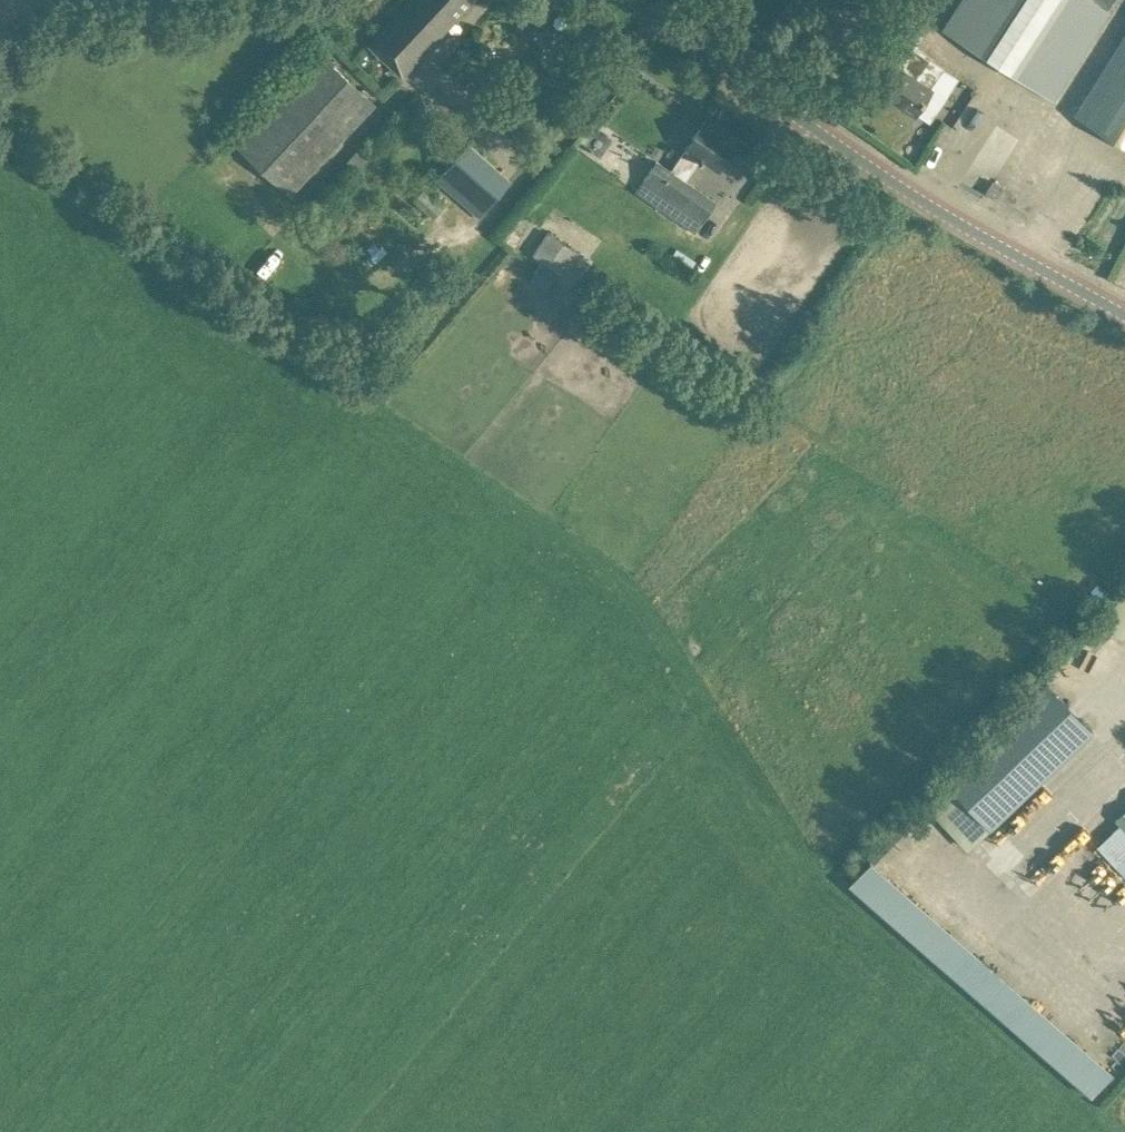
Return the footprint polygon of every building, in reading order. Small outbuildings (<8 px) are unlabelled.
[(371,44),(401,73),(420,53),(414,47),(427,33),(435,40),(473,0),(412,0),(371,44)] [(879,13),(892,17),(897,2),(891,0),(883,0),(879,13)] [(955,12),(943,31),(1052,100),(1109,11),(1092,0),(962,0),(955,12)] [(827,33),(832,35),(827,48),(858,60),(869,29),(835,17),(824,21),(823,24),(827,33)] [(893,35),(906,44),(916,50),(925,36),(902,21),(893,35)] [(1075,114),(1124,146),(1124,36),(1075,114)] [(916,50),(906,44),(893,64),(900,68),(883,93),(914,113),(932,88),(931,87),(944,68),(916,50)] [(232,143),(289,196),(372,106),(315,53),(232,143)] [(708,116),(680,157),(694,166),(695,167),(701,158),(718,171),(727,158),(743,169),(744,168),(756,150),(755,149),(753,153),(716,128),(719,124),(715,121),(708,116)] [(435,179),(476,215),(508,179),(466,141),(435,179)] [(694,166),(680,157),(671,171),(657,161),(643,180),(634,193),(664,214),(670,206),(700,227),(703,221),(716,203),(684,180),(694,166)] [(986,193),(997,200),(1004,188),(993,181),(986,193)] [(548,232),(533,255),(562,273),(576,250),(548,232)] [(1046,683),(944,780),(920,803),(966,851),(1092,731),(1046,683)] [(1114,867),(1124,856),(1124,811),(1115,820),(1119,824),(1095,847),(1114,867)]
